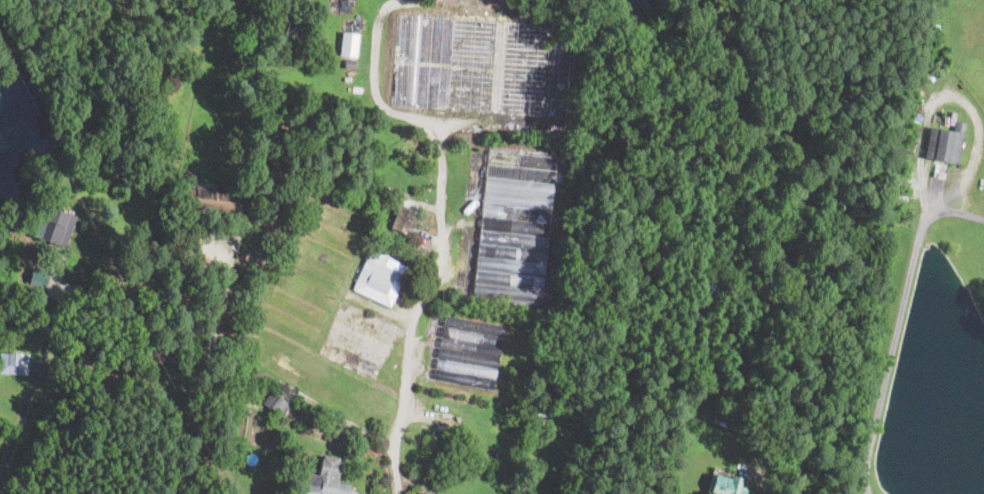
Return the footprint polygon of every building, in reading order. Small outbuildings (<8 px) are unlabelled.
[(570,48),(565,117),(390,104),(396,14),(550,25),(549,47),(570,48)] [(359,34),(356,57),(339,55),(342,32),(359,34)] [(356,60),(356,68),(345,68),(345,60),(356,60)] [(957,113),(955,125),(949,124),(952,112),(957,113)] [(967,123),(960,164),(925,157),(930,127),(954,131),(956,121),(967,123)] [(555,162),(541,302),(473,296),(474,283),(487,151),(555,157),(555,162)] [(101,178),(100,187),(90,186),(91,177),(101,178)] [(215,189),(235,191),(233,213),(194,209),(194,207),(184,206),(186,188),(196,189),(196,187),(215,189)] [(417,212),(408,235),(390,228),(399,205),(417,212)] [(77,216),(66,247),(66,248),(33,237),(40,217),(44,218),(48,206),(77,216)] [(400,284),(390,307),(352,289),(371,249),(408,266),(400,284)] [(49,269),(45,286),(30,283),(33,266),(49,269)] [(726,284),(713,284),(713,270),(726,270),(726,284)] [(397,329),(376,377),(321,352),(342,304),(397,329)] [(504,326),(494,390),(433,380),(444,316),(504,326)] [(30,353),(29,374),(8,373),(9,352),(30,353)] [(289,410),(283,418),(263,403),(271,391),(292,405),(289,410)] [(753,409),(748,411),(745,404),(750,402),(753,409)] [(552,407),(549,418),(533,414),(534,413),(527,411),(529,403),(552,407)] [(349,484),(347,493),(298,493),(300,480),(304,481),(305,473),(318,475),(321,455),(338,458),(338,461),(341,462),(338,482),(349,484)] [(748,484),(746,493),(706,493),(709,484),(713,485),(716,474),(732,478),(733,475),(742,477),(741,483),(748,484)]
